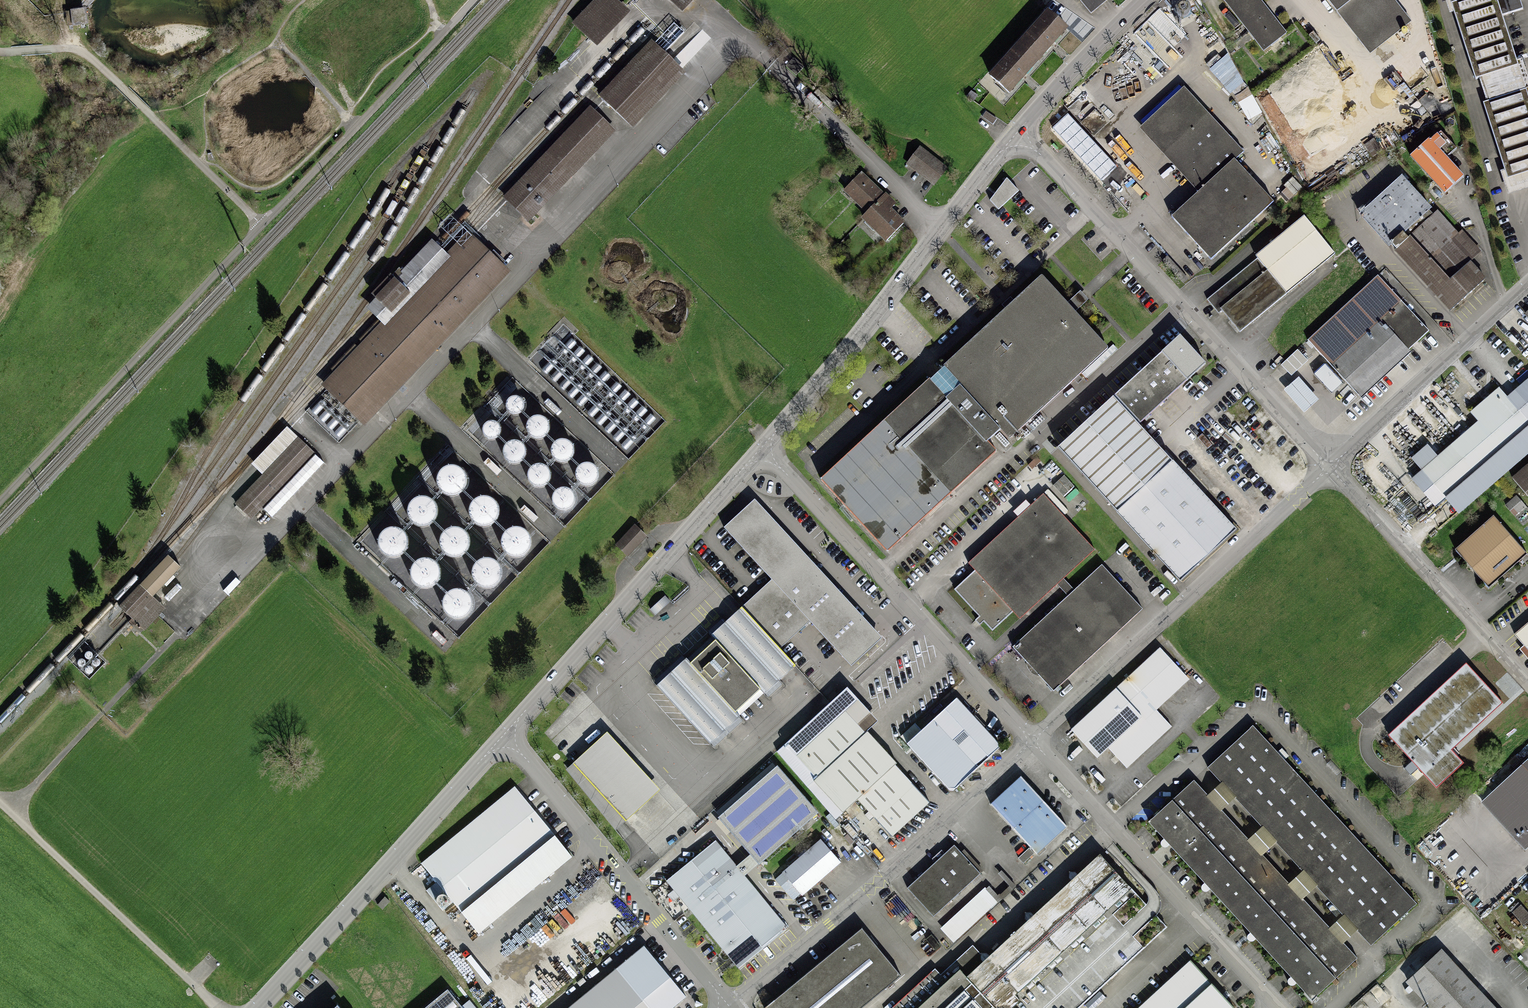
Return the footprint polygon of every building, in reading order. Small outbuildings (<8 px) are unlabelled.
[(574,22),(597,43),(628,10),(617,0),(595,0),(574,22)] [(682,9),(690,0),(673,0),(682,9)] [(1088,13),(1105,0),(1078,0),(1088,13)] [(1261,48),(1286,29),(1265,0),(1225,0),(1261,48)] [(1370,51),(1412,20),(1397,0),(1332,0),(1370,51)] [(1458,4),(1482,79),(1524,66),(1509,16),(1527,11),(1527,8),(1525,0),(1472,0),(1458,4)] [(1044,7),(987,71),(1010,92),(1068,28),(1044,7)] [(85,20),(83,8),(71,9),(72,22),(85,20)] [(652,43),(602,94),(633,124),(683,72),(652,43)] [(1184,80),(1136,126),(1193,187),(1166,212),(1209,256),(1273,195),(1236,156),(1246,146),(1184,80)] [(1489,104),(1516,181),(1527,176),(1527,92),(1489,104)] [(590,108),(506,197),(529,219),(613,131),(590,108)] [(1063,109),(1046,125),(1096,179),(1113,163),(1063,109)] [(1434,123),(1406,151),(1445,191),(1464,173),(1446,154),(1455,145),(1434,123)] [(928,144),(911,164),(936,185),(953,166),(928,144)] [(864,168),(846,189),(868,208),(862,215),(889,238),(909,215),(895,204),(900,198),(864,168)] [(1400,171),(1357,213),(1451,310),(1489,274),(1471,256),(1477,250),(1400,171)] [(1305,216),(1217,286),(1246,323),(1334,252),(1305,216)] [(473,231),(326,385),(366,424),(514,269),(473,231)] [(1376,269),(1301,338),(1356,397),(1390,365),(1431,327),(1376,269)] [(1043,276),(822,480),(889,553),(1111,349),(1043,276)] [(1177,329),(1053,442),(1181,581),(1239,528),(1141,420),(1206,360),(1177,329)] [(1288,385),(1283,389),(1306,414),(1312,409),(1320,400),(1300,375),(1288,385)] [(1432,506),(1527,425),(1527,416),(1498,382),(1466,409),(1475,419),(1407,476),(1432,506)] [(513,393),(504,397),(499,406),(503,416),(512,420),(522,417),(526,408),(523,398),(513,393)] [(489,416),(480,419),(475,428),(479,438),(488,442),(498,439),(502,430),(499,420),(489,416)] [(540,416),(530,419),(526,428),(529,438),(538,442),(548,439),(552,430),(549,420),(540,416)] [(299,433),(234,502),(252,519),(318,451),(299,433)] [(564,436),(554,439),(550,449),(553,458),(562,463),(572,459),(576,450),(573,440),(564,436)] [(514,437),(505,441),(500,450),(504,460),(513,464),(522,461),(527,451),(523,442),(514,437)] [(588,458),(578,462),(573,471),(577,481),(586,485),(596,482),(600,472),(597,463),(588,458)] [(453,494),(465,489),(470,478),(465,466),(453,461),(442,466),(437,478),(442,489),(453,494)] [(536,461),(527,465),(522,474),(526,483),(535,488),(544,485),(549,475),(546,466),(536,461)] [(1510,479),(1527,499),(1527,463),(1510,479)] [(564,486),(554,490),(549,499),(553,508),(562,513),(572,509),(576,500),(573,491),(564,486)] [(485,520),(497,516),(502,504),(497,492),(485,488),(474,492),(469,504),(474,516),(485,520)] [(424,524),(435,519),(440,508),(435,496),(424,491),(412,496),(407,508),(412,519),(424,524)] [(972,570),(952,589),(990,629),(1011,609),(1020,618),(1095,548),(1042,491),(965,563),(972,570)] [(775,578),(660,684),(715,744),(804,662),(789,645),(812,623),(853,668),(887,636),(758,497),(726,526),(775,578)] [(1454,550),(1490,588),(1527,552),(1527,548),(1495,513),(1454,550)] [(520,552),(532,547),(537,536),(532,524),(520,519),(509,524),(504,536),(509,547),(520,552)] [(641,521),(615,544),(627,558),(654,536),(641,521)] [(392,556),(404,551),(409,540),(404,528),(392,523),(381,528),(376,540),(381,551),(392,556)] [(456,556),(467,552),(472,540),(467,528),(456,524),(444,528),(439,540),(444,551),(456,556)] [(425,585),(437,581),(442,569),(437,557),(426,553),(414,557),(409,569),(414,581),(425,585)] [(489,587),(500,582),(505,570),(500,559),(489,554),(477,559),(472,570),(477,582),(489,587)] [(168,556),(120,606),(126,611),(144,629),(164,608),(151,597),(180,567),(174,561),(168,556)] [(1099,560),(1008,645),(1051,691),(1142,606),(1099,560)] [(457,618),(469,613),(473,602),(469,590),(457,585),(445,590),(441,602),(445,613),(457,618)] [(1516,637),(1527,651),(1527,625),(1516,637)] [(1164,646),(1072,733),(1097,760),(1117,741),(1134,759),(1171,724),(1157,710),(1192,676),(1164,646)] [(1474,665),(1393,735),(1442,791),(1470,767),(1456,751),(1508,705),(1474,665)] [(847,687),(777,751),(836,814),(855,797),(891,836),(927,802),(864,734),(879,720),(847,687)] [(961,696),(912,741),(956,788),(1005,743),(961,696)] [(1192,775),(1143,820),(1309,1000),(1358,955),(1345,940),(1356,930),(1369,944),(1416,901),(1253,725),(1208,766),(1220,779),(1207,791),(1192,775)] [(659,789),(607,733),(575,763),(627,819),(659,789)] [(1483,802),(1527,853),(1527,762),(1483,802)] [(824,812),(783,764),(723,816),(764,863),(824,812)] [(1024,772),(989,803),(1035,854),(1070,823),(1024,772)] [(517,785),(422,864),(462,913),(558,834),(517,785)] [(718,836),(662,881),(736,971),(792,925),(718,836)] [(822,836),(780,873),(800,897),(843,860),(822,836)] [(957,843),(907,888),(933,916),(982,871),(957,843)] [(1167,927),(1131,888),(1100,855),(1056,894),(971,974),(964,965),(917,1007),(1079,1007),(1167,927)] [(762,1007),(763,1007),(857,1007),(903,970),(864,923),(762,1007)] [(562,1007),(671,1007),(694,989),(650,936),(562,1007)] [(1406,981),(1430,1007),(1501,1007),(1445,945),(1406,981)] [(1132,1007),(1230,1007),(1237,1002),(1191,953),(1132,1007)] [(452,992),(431,1007),(465,1007),(452,992)]
